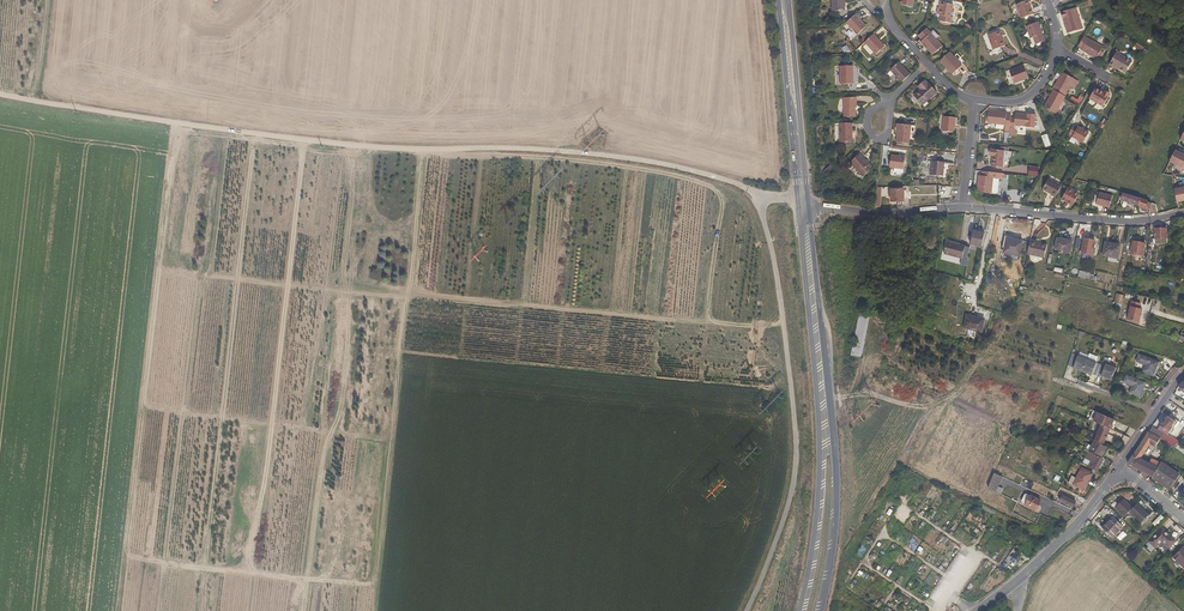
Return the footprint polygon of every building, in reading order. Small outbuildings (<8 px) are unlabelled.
[(845,11),(845,0),(832,0),(832,11),(845,11)] [(1034,14),(1029,0),(1028,0),(1016,5),(1021,19),(1034,14)] [(940,15),(938,24),(951,27),(953,17),(952,17),(954,5),(942,2),(939,14),(940,15)] [(1063,19),(1067,34),(1083,29),(1076,8),(1062,12),(1064,18),(1063,19)] [(857,35),(867,26),(859,18),(855,14),(846,23),(857,35)] [(1046,41),(1039,22),(1026,27),(1030,38),(1032,37),(1035,45),(1046,41)] [(921,42),(933,55),(943,45),(937,39),(940,36),(934,30),(931,32),(927,28),(918,36),(922,40),(921,42)] [(993,50),(1006,45),(1001,31),(988,36),(993,50)] [(874,34),(864,43),(876,55),(886,46),(874,34)] [(1097,58),(1101,51),(1103,47),(1084,37),(1078,47),(1082,49),(1081,51),(1096,59),(1097,58)] [(1137,43),(1135,46),(1142,51),(1144,47),(1137,43)] [(847,44),(842,48),(845,53),(851,50),(847,44)] [(1117,51),(1109,65),(1118,70),(1119,69),(1126,73),(1132,61),(1120,55),(1121,53),(1117,51)] [(952,74),(962,65),(950,52),(940,61),(947,69),(949,71),(952,74)] [(899,63),(891,70),(902,82),(906,78),(910,74),(899,63)] [(1029,78),(1024,65),(1009,71),(1014,84),(1029,78)] [(848,84),(853,84),(853,66),(840,67),(841,84),(848,84)] [(1064,73),(1059,81),(1058,80),(1053,89),(1054,90),(1065,96),(1070,87),(1074,89),(1078,81),(1064,73)] [(930,98),(936,92),(928,82),(927,83),(925,80),(920,84),(923,87),(921,89),(914,96),(923,105),(930,98)] [(1090,98),(1103,106),(1110,94),(1104,91),(1104,93),(1100,90),(1096,88),(1090,98)] [(1044,107),(1056,113),(1065,96),(1054,90),(1044,107)] [(1081,104),(1084,96),(1080,95),(1078,99),(1072,96),(1071,99),(1081,104)] [(856,105),(856,98),(844,98),(844,117),(855,116),(855,108),(855,105),(856,105)] [(987,124),(1005,125),(1004,127),(1009,128),(1010,118),(1011,115),(1006,115),(998,114),(998,112),(989,111),(987,124)] [(1015,114),(1015,118),(1010,118),(1009,128),(1009,129),(1014,129),(1014,126),(1034,128),(1035,116),(1015,114)] [(942,131),(955,133),(956,118),(943,117),(942,131)] [(840,142),(852,142),(852,123),(840,123),(840,142)] [(897,130),(896,142),(910,144),(911,135),(914,135),(915,126),(896,124),(896,130),(897,130)] [(1078,126),(1077,128),(1073,125),(1069,134),(1073,136),(1072,137),(1083,143),(1089,132),(1078,126)] [(1046,147),(1052,145),(1048,133),(1042,135),(1046,147)] [(1003,167),(1004,151),(991,149),(990,156),(992,156),(991,166),(1003,167)] [(1174,167),(1178,169),(1183,158),(1183,154),(1176,150),(1170,162),(1175,164),(1174,167)] [(850,163),(866,180),(876,171),(863,157),(859,154),(850,163)] [(903,174),(905,157),(891,155),(889,168),(895,169),(894,173),(903,174)] [(943,176),(945,162),(932,161),(930,174),(943,176)] [(1039,176),(1040,166),(1029,166),(1028,175),(1039,176)] [(993,178),(997,178),(998,173),(982,171),(982,176),(979,176),(977,192),(991,194),(993,178)] [(1056,197),(1061,186),(1048,179),(1043,189),(1049,193),(1049,192),(1052,194),(1051,195),(1056,197)] [(1177,203),(1183,201),(1183,185),(1179,186),(1180,189),(1174,190),(1177,203)] [(1069,188),(1061,200),(1064,201),(1070,189),(1069,188)] [(891,195),(891,202),(904,202),(904,190),(891,189),(891,190),(889,190),(889,195),(891,195)] [(1073,207),(1080,194),(1070,189),(1064,201),(1073,207)] [(1109,208),(1113,195),(1099,192),(1096,205),(1109,208)] [(1128,194),(1124,193),(1121,200),(1129,203),(1131,204),(1139,206),(1141,198),(1128,194)] [(1147,200),(1141,198),(1139,206),(1149,210),(1149,214),(1157,212),(1155,205),(1152,204),(1152,203),(1147,201),(1147,200)] [(1167,228),(1154,229),(1155,244),(1167,243),(1167,228)] [(982,247),(985,232),(973,230),(970,245),(982,247)] [(1023,241),(1007,237),(1003,253),(1019,257),(1023,241)] [(1072,241),(1057,238),(1055,249),(1064,251),(1064,254),(1069,255),(1072,241)] [(1095,241),(1084,238),(1081,253),(1092,255),(1095,241)] [(1036,242),(1036,240),(1030,239),(1027,254),(1044,258),(1047,245),(1036,242)] [(956,244),(948,241),(944,254),(962,258),(965,248),(965,246),(956,244)] [(1145,244),(1133,241),(1130,254),(1143,256),(1145,244)] [(1120,245),(1105,242),(1103,256),(1108,257),(1107,261),(1117,263),(1120,245)] [(1124,295),(1117,294),(1115,303),(1122,305),(1124,295)] [(1132,300),(1127,319),(1141,323),(1145,309),(1140,308),(1142,302),(1132,300)] [(858,314),(852,355),(863,357),(870,316),(858,314)] [(985,319),(967,315),(964,328),(974,330),(982,332),(985,319)] [(1096,362),(1087,359),(1072,353),(1069,360),(1068,365),(1097,377),(1098,374),(1102,365),(1096,362)] [(1098,357),(1090,353),(1087,359),(1096,362),(1098,357)] [(1159,363),(1139,355),(1136,362),(1145,365),(1142,372),(1153,376),(1159,363)] [(1102,365),(1098,374),(1112,380),(1116,368),(1106,364),(1108,359),(1105,357),(1102,365)] [(1146,383),(1126,375),(1123,382),(1132,386),(1129,393),(1140,397),(1146,383)] [(1164,408),(1161,412),(1167,416),(1170,412),(1164,408)] [(1098,413),(1093,411),(1089,420),(1094,422),(1098,413)] [(1114,420),(1098,413),(1094,422),(1101,425),(1110,429),(1114,420)] [(1176,422),(1167,416),(1160,426),(1169,432),(1176,422)] [(1110,429),(1101,425),(1094,441),(1104,445),(1106,440),(1109,435),(1108,435),(1110,429)] [(1164,433),(1152,426),(1148,432),(1160,439),(1164,433)] [(1155,447),(1160,439),(1148,432),(1128,463),(1140,470),(1145,461),(1141,458),(1150,444),(1155,447)] [(1122,441),(1127,444),(1130,437),(1125,435),(1122,441)] [(1089,450),(1102,457),(1107,447),(1104,445),(1094,441),(1089,450)] [(1109,469),(1113,463),(1104,458),(1104,459),(1085,450),(1084,452),(1087,454),(1083,462),(1098,470),(1101,465),(1109,469)] [(1152,458),(1149,463),(1158,468),(1161,462),(1152,458)] [(1153,477),(1158,468),(1149,463),(1145,461),(1140,470),(1153,477)] [(1170,489),(1180,474),(1161,462),(1158,468),(1153,477),(1170,489)] [(1093,474),(1082,468),(1073,484),(1085,490),(1093,474)] [(995,492),(997,489),(1002,477),(995,473),(993,477),(988,488),(995,492)] [(1030,495),(1026,494),(1022,503),(1026,505),(1025,505),(1036,510),(1041,500),(1030,495)] [(1075,498),(1066,494),(1065,497),(1063,495),(1060,502),(1073,508),(1076,501),(1074,500),(1075,498)] [(1080,497),(1078,502),(1084,505),(1088,500),(1080,497)] [(1129,512),(1133,508),(1123,499),(1115,508),(1125,517),(1129,512)] [(1149,515),(1137,504),(1133,508),(1129,512),(1141,523),(1149,515)] [(1153,523),(1157,527),(1165,518),(1162,514),(1153,523)] [(1112,517),(1102,528),(1112,538),(1123,527),(1112,517)] [(1168,534),(1162,528),(1144,546),(1151,553),(1162,541),(1169,548),(1175,541),(1168,534)] [(1173,558),(1183,568),(1183,548),(1183,547),(1173,558)]
